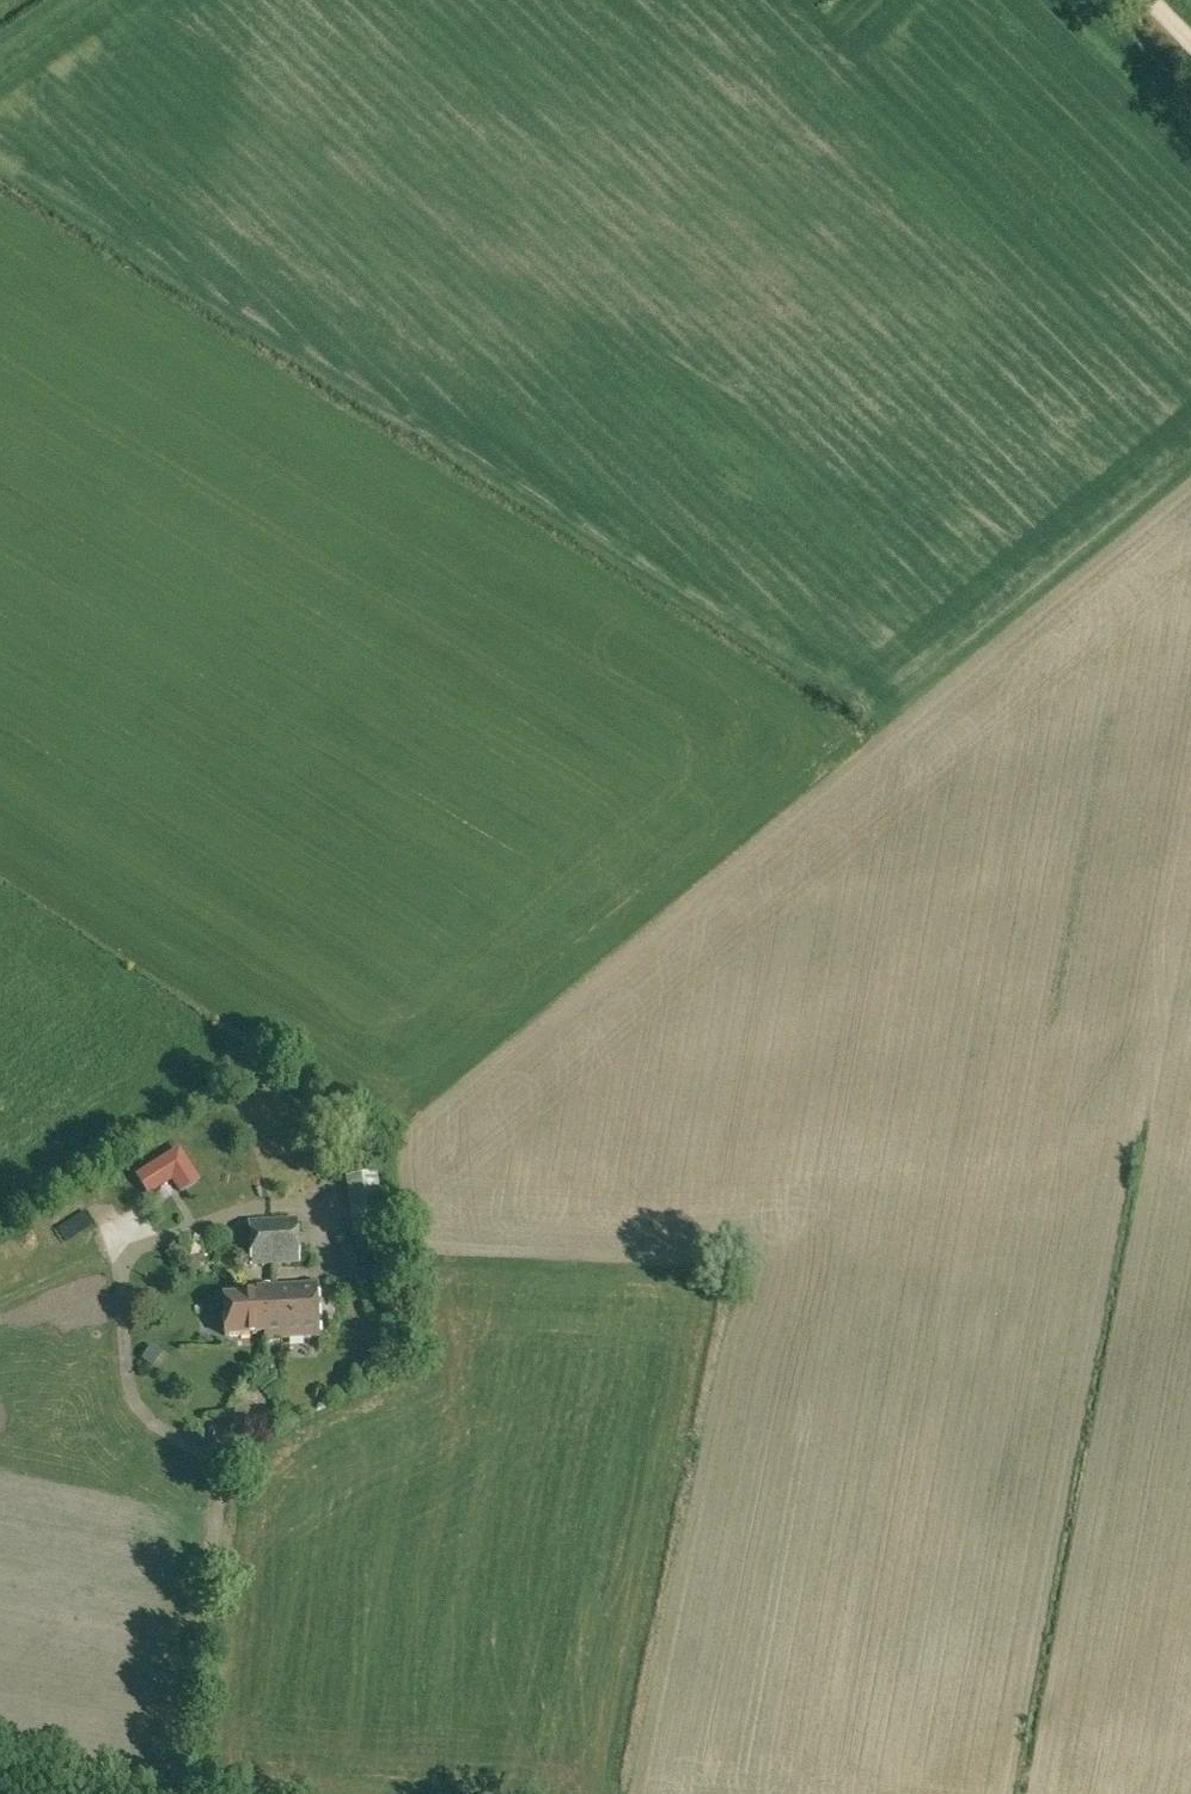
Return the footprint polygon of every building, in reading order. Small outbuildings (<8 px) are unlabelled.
[(178,1148),(137,1175),(148,1193),(172,1178),(180,1190),(198,1179),(178,1148)] [(345,1176),(351,1238),(384,1234),(377,1172),(345,1176)] [(247,1220),(248,1264),(298,1262),(296,1218),(247,1220)] [(224,1336),(264,1334),(265,1340),(318,1338),(316,1283),(256,1286),(256,1293),(223,1294),(224,1336)] [(141,1357),(151,1364),(160,1352),(150,1345),(141,1357)]
